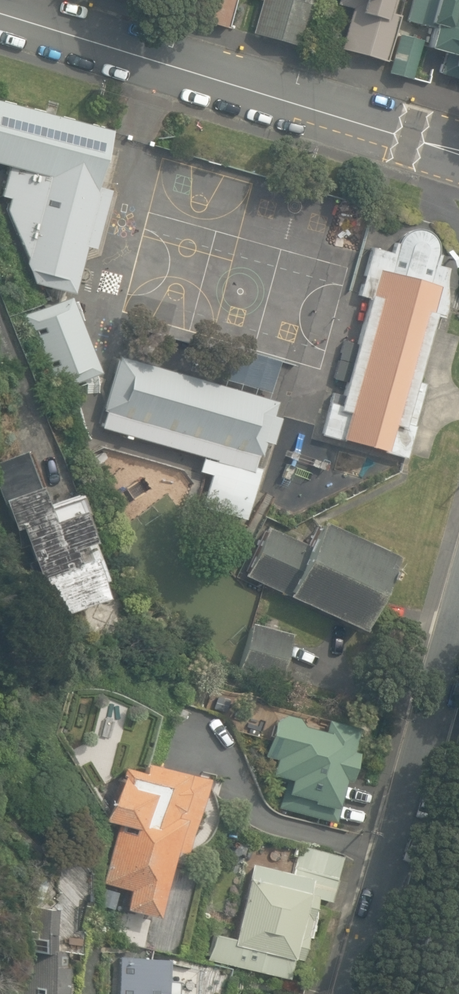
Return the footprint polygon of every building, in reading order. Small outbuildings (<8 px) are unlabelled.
[(227,27),(235,0),(190,0),(186,16),(227,27)] [(301,46),(315,0),(263,0),(262,0),(253,33),(301,46)] [(387,61),(399,15),(391,13),(395,0),(356,0),(343,50),(387,61)] [(458,81),(458,0),(412,0),(406,20),(433,28),(428,48),(447,54),(441,76),(458,81)] [(412,79),(422,40),(399,34),(388,73),(412,79)] [(0,102),(0,164),(11,166),(3,196),(12,199),(9,209),(34,283),(74,294),(87,247),(96,249),(111,190),(99,187),(113,131),(105,129),(106,126),(90,122),(89,124),(75,121),(76,117),(62,113),(61,117),(48,114),(49,110),(32,106),(31,109),(19,106),(20,103),(2,99),(1,102),(0,102)] [(321,435),(406,457),(426,384),(417,382),(437,312),(445,314),(446,309),(447,301),(447,294),(447,289),(447,278),(448,273),(449,267),(437,265),(440,255),(438,254),(439,248),(438,243),(436,238),(433,234),(430,232),(424,229),(418,229),(413,229),(409,231),(405,234),(401,239),(399,244),(396,243),(393,254),(373,248),(361,294),(368,297),(340,405),(330,402),(321,435)] [(24,314),(53,391),(96,374),(101,372),(74,303),(72,296),(24,314)] [(225,379),(269,391),(278,359),(235,347),(225,379)] [(202,506),(246,519),(252,496),(261,468),(253,466),(257,455),(260,456),(265,440),(273,443),(280,416),(273,414),(277,401),(135,359),(135,361),(118,357),(103,409),(107,410),(102,427),(215,460),(202,506)] [(44,610),(49,619),(104,597),(102,587),(109,583),(92,540),(90,541),(80,517),(87,515),(81,498),(47,512),(23,451),(0,461),(0,497),(12,527),(16,526),(36,576),(32,578),(44,610)] [(245,575),(364,629),(397,553),(323,521),(312,544),(268,526),(245,575)] [(239,672),(280,683),(293,633),(252,622),(239,672)] [(353,748),(347,746),(354,723),(322,715),(318,727),(297,721),(293,713),(279,710),(268,717),(259,751),(270,754),(266,770),(283,774),(275,804),(332,818),(343,775),(345,776),(353,748)] [(115,823),(102,882),(123,887),(118,907),(156,915),(171,850),(186,854),(203,776),(181,771),(181,769),(140,760),(138,769),(122,766),(114,803),(103,801),(99,820),(115,823)] [(214,932),(208,957),(259,969),(263,952),(292,959),(292,957),(301,959),(306,935),(305,935),(309,919),(311,919),(315,898),(330,901),(341,856),(299,847),(293,873),(251,864),(234,936),(214,932)] [(113,908),(117,890),(104,888),(101,906),(113,908)] [(71,949),(55,947),(57,926),(53,925),(55,907),(23,904),(19,952),(24,952),(22,978),(19,978),(18,993),(67,993),(71,949)] [(118,956),(116,993),(198,993),(198,990),(175,989),(175,979),(163,978),(164,957),(118,956)]
